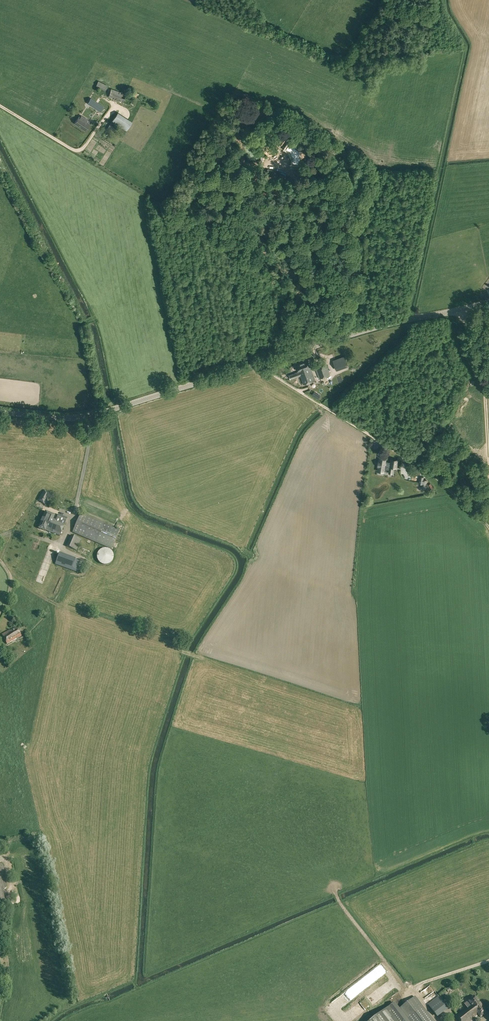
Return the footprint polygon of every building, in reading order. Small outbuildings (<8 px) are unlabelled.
[(96,86),(105,91),(107,85),(98,81),(96,86)] [(108,97),(123,102),(126,94),(111,89),(108,97)] [(93,103),(91,105),(100,111),(103,106),(91,98),(89,100),(93,103)] [(112,121),(126,131),(132,121),(118,112),(112,121)] [(74,123),(85,130),(89,123),(86,121),(87,119),(81,116),(80,117),(79,116),(74,123)] [(290,146),(287,144),(284,149),(290,152),(293,157),(294,164),(300,163),(299,160),(301,158),(298,154),(298,151),(295,149),(292,145),(290,146)] [(332,360),(336,371),(348,366),(344,356),(332,360)] [(300,376),(303,384),(315,380),(308,361),(295,365),(297,371),(298,371),(289,375),(290,379),(300,376)] [(316,367),(320,378),(330,375),(326,363),(316,367)] [(389,473),(392,473),(393,467),(396,468),(398,460),(391,459),(390,462),(386,461),(386,458),(379,457),(377,471),(384,472),(384,469),(389,469),(389,473)] [(421,488),(425,489),(427,479),(424,479),(424,476),(420,476),(419,483),(422,484),(421,488)] [(38,500),(45,504),(51,494),(44,490),(38,500)] [(28,511),(32,506),(32,505),(32,504),(30,502),(29,503),(26,502),(22,506),(28,511)] [(42,519),(49,522),(56,525),(58,522),(53,520),(55,515),(45,511),(42,519)] [(72,532),(111,549),(119,530),(81,513),(72,532)] [(58,514),(56,520),(65,524),(67,518),(58,514)] [(48,525),(49,522),(42,519),(38,528),(45,531),(45,530),(52,533),(52,532),(54,528),(48,525)] [(56,525),(49,522),(48,525),(54,528),(52,532),(60,535),(65,525),(58,522),(56,525)] [(66,546),(76,550),(81,539),(71,535),(66,546)] [(102,563),(104,564),(107,564),(109,563),(111,562),(112,560),(113,558),(113,555),(113,553),(112,551),(110,549),(107,548),(105,548),(102,548),(100,549),(98,551),(97,553),(97,556),(97,558),(98,560),(100,562),(102,563)] [(55,564),(76,572),(80,561),(75,560),(76,559),(59,553),(55,564)] [(2,635),(7,644),(19,637),(21,636),(16,627),(9,632),(8,631),(2,635)] [(415,996),(399,1008),(395,1002),(389,1006),(370,1020),(434,1020),(415,996)] [(467,1007),(455,1016),(459,1020),(473,1020),(476,1018),(479,1016),(480,1018),(487,1013),(480,1003),(475,996),(468,1001),(464,1004),(465,1005),(467,1007)] [(429,1006),(437,1017),(449,1009),(440,998),(429,1006)]
